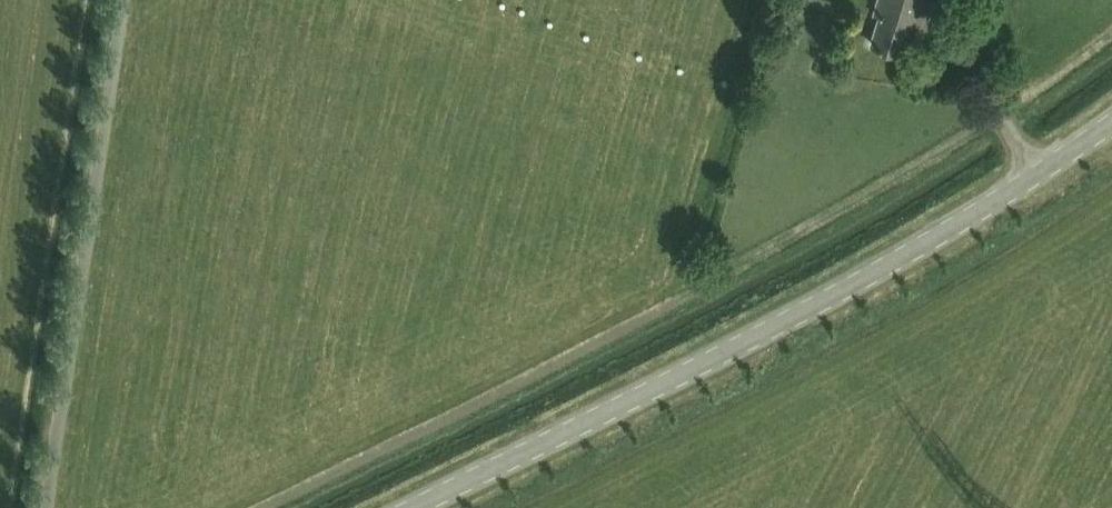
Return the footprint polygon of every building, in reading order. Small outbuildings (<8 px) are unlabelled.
[(933,0),(877,0),(874,11),(882,14),(874,44),(905,53),(914,23),(926,26),(933,0)]
